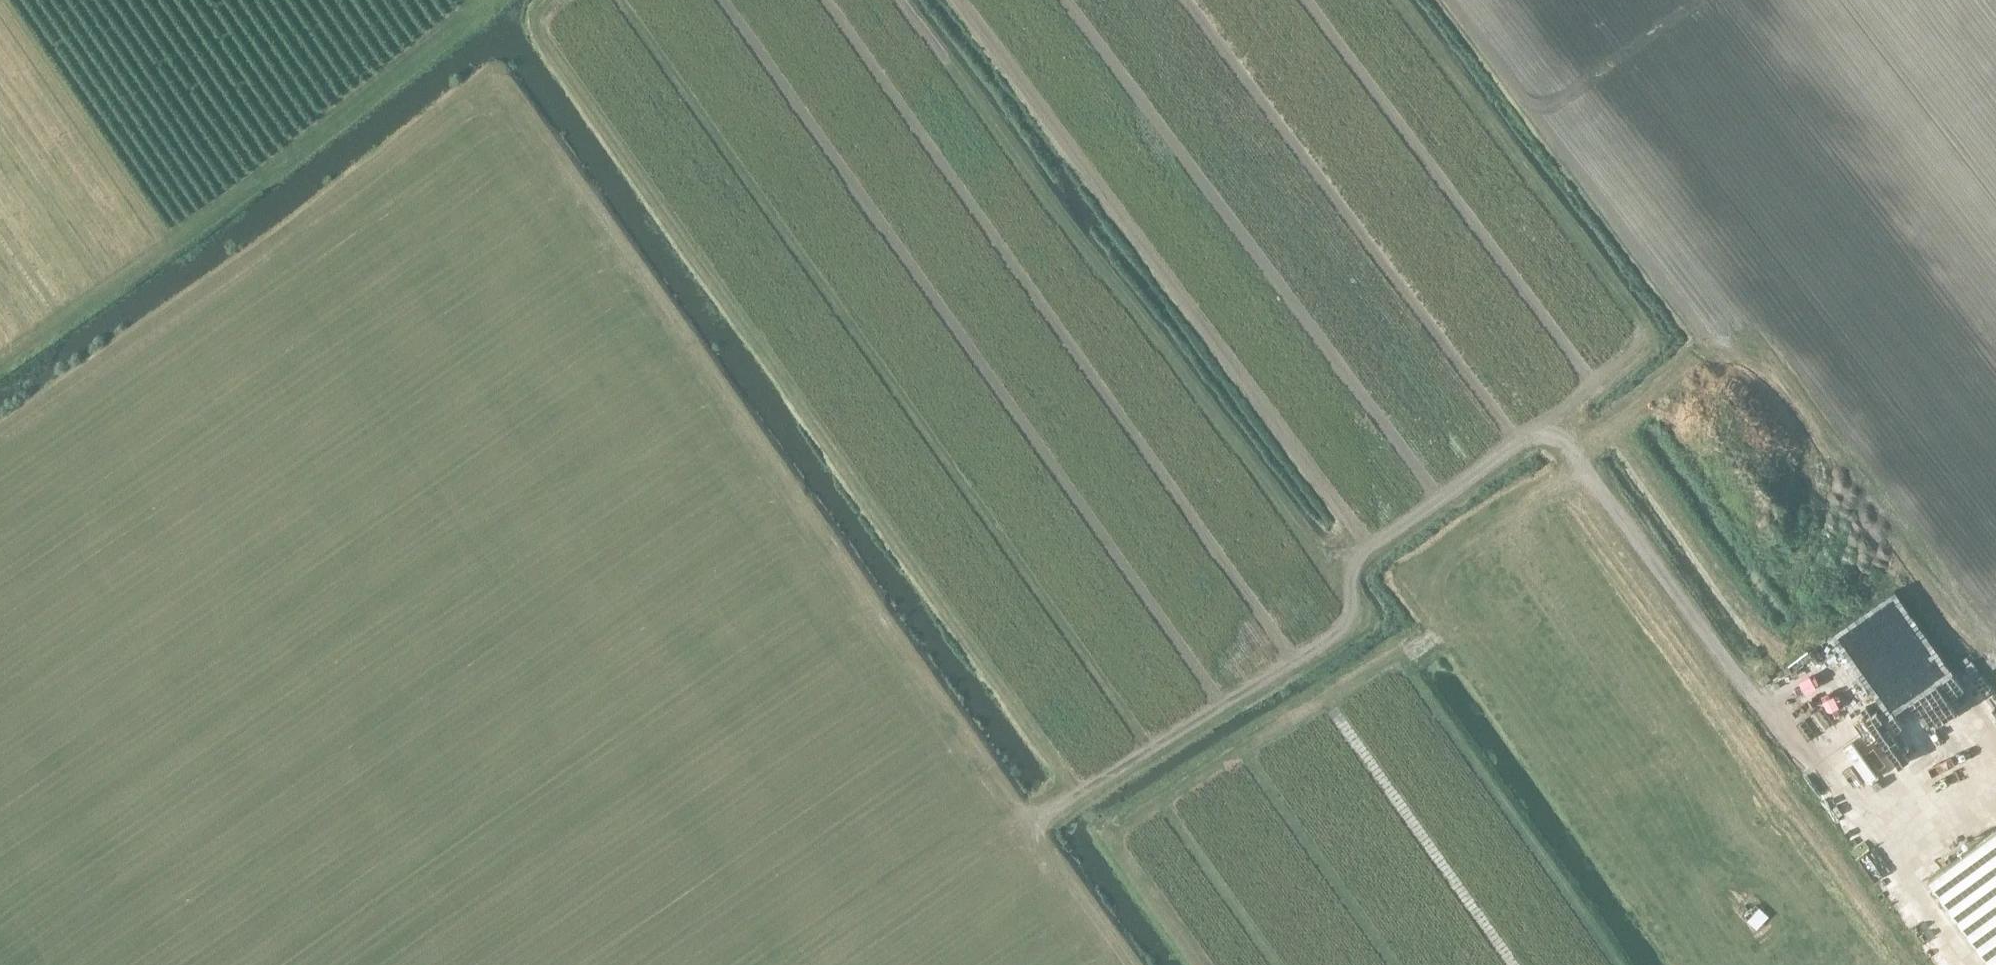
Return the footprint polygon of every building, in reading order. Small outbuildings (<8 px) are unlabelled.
[(1759,642),(1929,876),(1995,828),(1995,465),(1759,642)] [(1929,876),(1993,964),(1995,964),(1995,828),(1929,876)]
